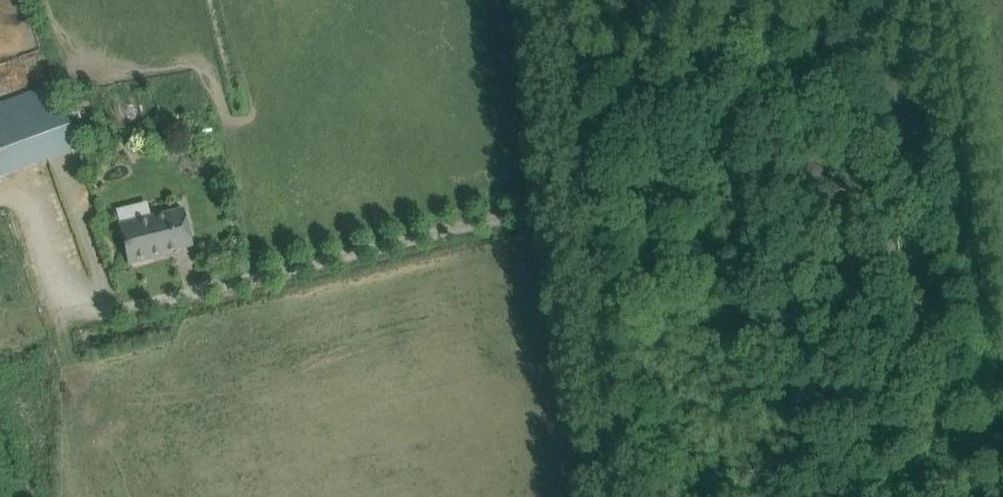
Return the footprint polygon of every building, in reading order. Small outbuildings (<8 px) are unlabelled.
[(30,62),(28,55),(15,59),(17,67),(30,62)] [(57,94),(52,82),(0,101),(0,175),(76,146),(57,94)] [(169,159),(165,145),(150,149),(153,163),(169,159)] [(94,168),(88,154),(78,157),(84,172),(94,168)] [(152,255),(191,245),(182,210),(119,226),(129,264),(153,258),(152,255)]
